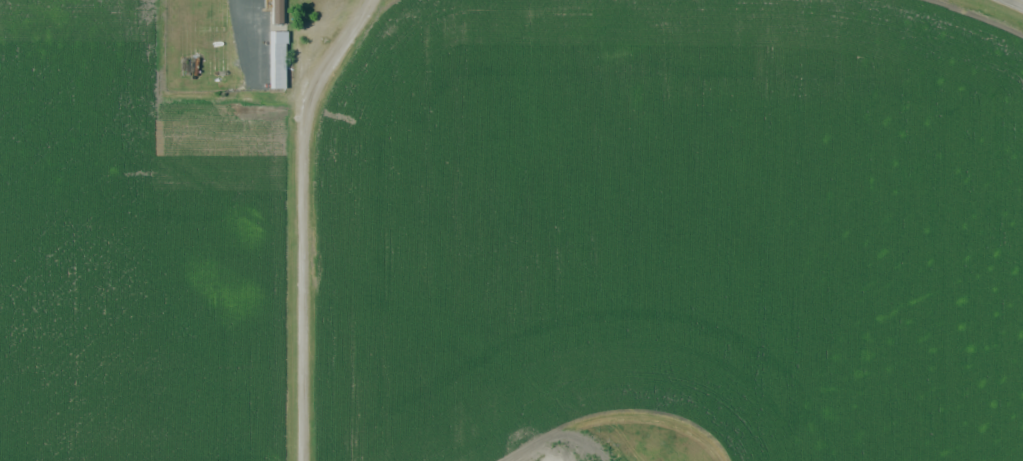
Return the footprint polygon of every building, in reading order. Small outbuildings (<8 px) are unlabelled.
[(286,0),(269,0),(269,25),(286,25),(286,0)] [(269,89),(285,89),(285,31),(269,31),(269,89)]
